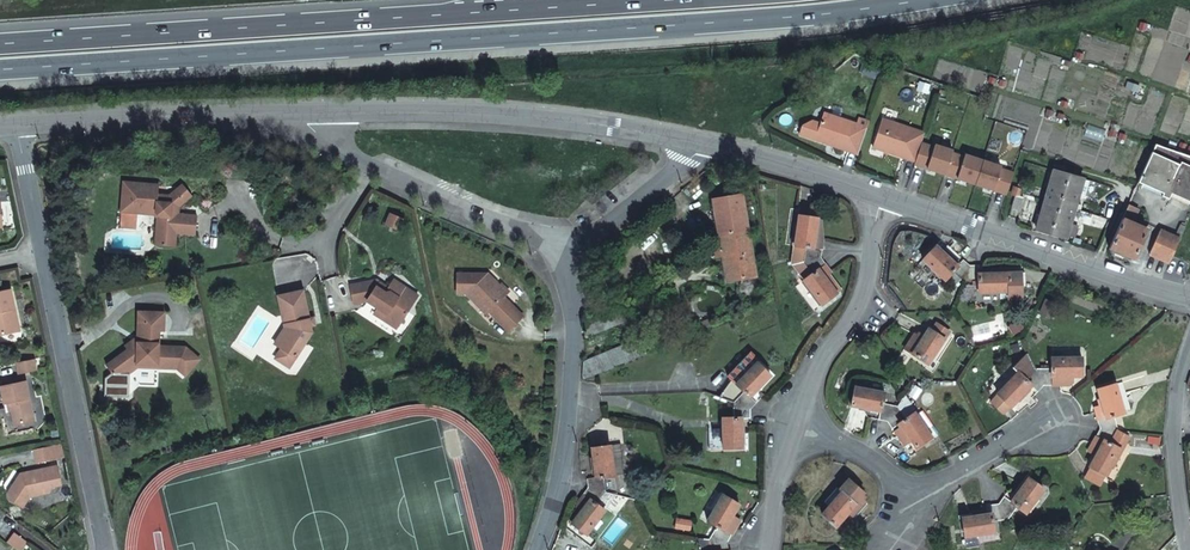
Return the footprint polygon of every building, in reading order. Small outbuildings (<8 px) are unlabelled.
[(831,146),(857,155),(868,122),(858,119),(856,125),(823,114),(815,141),(827,145),(827,142),(832,144),(831,146)] [(873,147),(915,161),(921,143),(924,132),(882,119),(873,147)] [(1157,142),(1139,182),(1163,192),(1162,195),(1168,198),(1171,192),(1189,201),(1189,156),(1157,142)] [(934,147),(921,143),(915,161),(914,164),(976,183),(983,159),(965,154),(964,156),(952,152),(953,150),(935,144),(934,147)] [(1002,165),(983,159),(976,183),(1007,192),(1013,171),(1001,167),(1002,165)] [(1036,228),(1065,238),(1066,233),(1074,235),(1077,225),(1070,223),(1082,180),(1053,171),(1036,228)] [(191,196),(181,183),(167,194),(156,193),(157,188),(157,182),(122,180),(122,183),(120,210),(137,211),(137,208),(154,209),(159,215),(158,224),(155,224),(154,243),(174,245),(175,231),(194,232),(195,213),(168,212),(169,205),(178,205),(191,196)] [(1018,187),(1012,207),(1019,209),(1023,196),(1019,195),(1021,188),(1018,187)] [(718,235),(746,230),(739,195),(712,200),(718,235)] [(1129,203),(1109,248),(1132,258),(1146,228),(1129,221),(1131,217),(1133,218),(1138,207),(1129,203)] [(401,218),(389,213),(384,224),(396,230),(401,218)] [(802,262),(819,258),(820,250),(812,248),(816,219),(798,216),(794,245),(804,247),(802,262)] [(1149,252),(1169,262),(1180,238),(1160,228),(1149,252)] [(754,273),(746,230),(718,235),(726,278),(754,273)] [(958,256),(956,254),(945,244),(939,250),(932,245),(921,259),(950,286),(958,277),(961,281),(966,265),(961,259),(955,266),(951,263),(958,256)] [(817,270),(825,265),(819,258),(802,262),(789,264),(820,305),(834,294),(817,270)] [(966,265),(961,281),(976,281),(976,290),(1005,290),(1005,298),(1019,298),(1019,286),(1023,286),(1022,274),(1015,273),(1015,267),(998,266),(997,273),(994,272),(994,269),(979,269),(979,273),(977,273),(976,265),(966,265)] [(483,272),(454,272),(454,293),(464,293),(464,292),(465,291),(466,292),(468,297),(467,299),(474,306),(477,303),(485,311),(504,331),(518,317),(499,297),(504,292),(498,285),(497,287),(489,279),(487,280),(486,280),(485,280),(484,280),(484,279),(483,278),(483,272)] [(411,301),(414,296),(389,280),(384,288),(385,292),(380,293),(371,287),(373,284),(370,282),(343,287),(347,305),(360,302),(371,309),(380,315),(377,319),(393,329),(396,325),(404,312),(402,310),(403,309),(406,308),(411,301)] [(606,288),(591,287),(591,298),(605,298),(606,288)] [(19,332),(10,292),(0,294),(0,336),(19,332)] [(300,292),(276,297),(283,329),(273,345),(280,349),(294,358),(309,333),(307,325),(306,320),(300,292)] [(474,306),(482,314),(485,311),(477,303),(474,306)] [(368,313),(377,319),(380,315),(371,309),(368,313)] [(97,378),(108,392),(121,383),(119,381),(127,375),(153,372),(154,375),(174,373),(182,380),(196,363),(176,347),(150,347),(150,332),(154,332),(154,313),(128,312),(128,332),(132,332),(132,351),(125,356),(123,353),(116,358),(118,361),(97,378)] [(587,318),(585,336),(603,329),(598,314),(587,318)] [(926,363),(947,330),(934,323),(929,330),(927,328),(922,335),(920,338),(917,336),(912,333),(903,348),(911,353),(926,363)] [(132,332),(128,332),(128,349),(123,353),(125,356),(132,351),(132,332)] [(582,369),(582,380),(639,358),(633,342),(583,361),(582,369)] [(294,358),(280,349),(274,359),(288,368),(294,358)] [(1036,390),(1041,385),(1034,367),(1027,350),(1012,366),(1017,371),(996,392),(989,400),(1000,411),(1007,403),(1008,404),(1029,384),(1036,390)] [(723,398),(731,401),(750,408),(755,403),(749,397),(769,376),(756,364),(759,361),(750,352),(725,376),(735,385),(723,398)] [(1041,385),(1050,384),(1066,382),(1070,381),(1070,375),(1078,376),(1079,357),(1050,357),(1050,367),(1034,367),(1041,385)] [(35,371),(33,360),(16,364),(18,374),(35,371)] [(119,381),(121,383),(127,378),(154,375),(153,372),(127,375),(119,381)] [(13,429),(35,425),(26,382),(0,388),(0,390),(4,408),(9,407),(13,429)] [(1099,427),(1117,429),(1113,414),(1122,411),(1113,383),(1095,389),(1100,404),(1095,406),(1094,411),(1096,420),(1099,427)] [(886,420),(895,405),(881,402),(883,392),(854,386),(850,404),(878,410),(877,419),(886,420)] [(893,431),(895,434),(904,446),(911,441),(915,447),(930,435),(913,411),(915,409),(903,393),(895,405),(886,420),(891,428),(898,423),(900,426),(893,431)] [(750,408),(731,401),(731,417),(721,417),(721,447),(741,447),(741,417),(750,417),(750,408)] [(1128,435),(1117,429),(1099,427),(1094,436),(1092,440),(1086,451),(1095,455),(1089,466),(1091,467),(1103,474),(1104,475),(1119,447),(1122,448),(1128,435)] [(603,477),(606,492),(614,494),(627,497),(618,444),(608,446),(612,475),(603,477)] [(586,479),(588,489),(606,492),(603,477),(612,475),(608,446),(590,448),(594,478),(586,479)] [(55,461),(52,448),(32,452),(35,465),(55,461)] [(1098,483),(1103,474),(1091,467),(1086,476),(1098,483)] [(56,469),(30,474),(28,478),(23,479),(20,477),(8,494),(9,503),(21,510),(29,500),(42,498),(43,502),(62,498),(60,488),(56,469)] [(1009,499),(1003,494),(997,502),(1007,517),(1016,506),(1023,511),(1041,487),(1028,477),(1009,499)] [(863,492),(847,478),(837,490),(839,492),(820,514),(834,526),(847,511),(854,517),(867,503),(861,498),(864,496),(861,494),(863,492)] [(588,489),(582,496),(589,501),(573,524),(588,534),(614,494),(606,492),(588,489)] [(709,538),(726,541),(735,527),(728,522),(732,517),(739,505),(722,496),(707,523),(716,527),(709,538)] [(1007,517),(997,502),(988,503),(988,511),(959,515),(961,533),(993,529),(992,520),(1007,517)] [(739,521),(732,517),(728,522),(735,527),(739,521)] [(689,520),(674,519),(673,528),(689,529),(689,520)] [(6,540),(4,542),(15,549),(18,549),(24,543),(11,533),(6,540)] [(725,542),(726,541),(709,538),(697,537),(700,549),(728,549),(725,542)]
